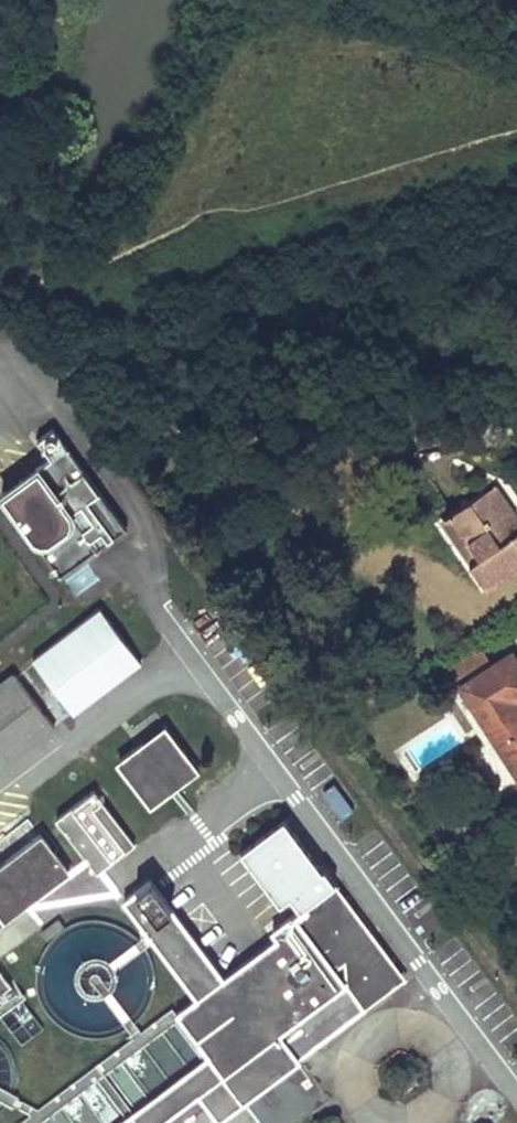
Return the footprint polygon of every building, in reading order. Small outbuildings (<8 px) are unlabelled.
[(0,490),(0,495),(59,574),(124,526),(52,429),(37,439),(48,454),(0,490)] [(493,483),(487,487),(516,529),(516,516),(493,483)] [(487,487),(449,515),(479,556),(471,561),(468,564),(486,588),(516,566),(516,529),(487,487)] [(479,556),(449,515),(442,520),(471,561),(479,556)] [(77,595),(98,581),(88,564),(66,578),(77,595)] [(32,659),(73,713),(140,662),(100,608),(32,659)] [(511,696),(516,691),(516,664),(508,650),(458,684),(516,772),(516,705),(511,696)] [(0,680),(0,766),(52,726),(10,672),(0,680)] [(115,757),(148,804),(193,771),(159,725),(115,757)] [(129,842),(109,816),(90,789),(54,815),(92,869),(129,842)] [(15,1122),(157,1122),(220,1075),(239,1101),(295,1059),(275,1032),(291,1020),(302,1034),(353,996),(352,994),(362,986),(371,997),(378,992),(379,994),(394,983),(383,968),(391,962),(321,869),(319,871),(280,820),(237,852),(277,905),(290,896),(297,906),(291,910),(292,911),(270,928),(276,935),(222,976),(149,878),(121,899),(195,996),(174,1012),(169,1006),(15,1122)] [(52,852),(38,832),(0,861),(0,920),(66,871),(52,852)] [(402,977),(391,962),(383,968),(394,983),(402,977)] [(0,973),(0,1020),(17,1043),(39,1026),(0,973)] [(275,1032),(295,1059),(379,994),(378,992),(371,997),(362,986),(352,994),(353,996),(302,1034),(291,1020),(275,1032)]
